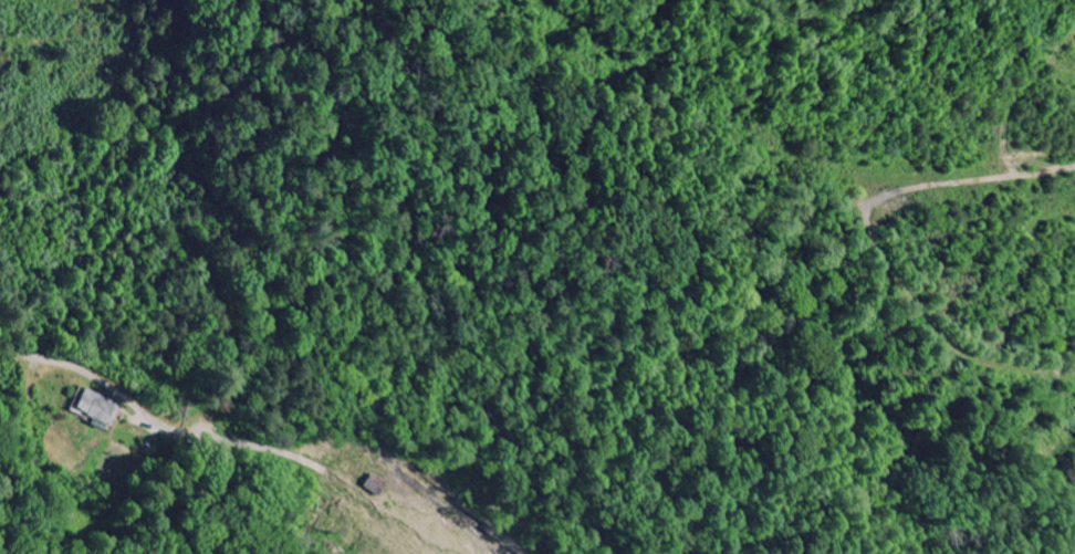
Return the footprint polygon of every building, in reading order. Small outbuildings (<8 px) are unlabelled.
[(81,412),(116,426),(124,404),(90,390),(81,412)]
